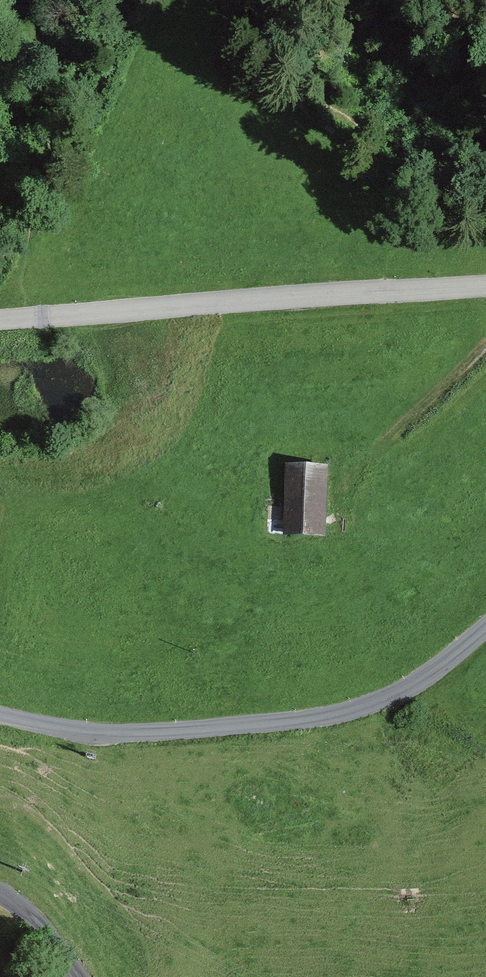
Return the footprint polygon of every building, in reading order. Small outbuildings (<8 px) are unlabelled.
[(329,465),(287,463),(284,533),(326,535),(329,465)]
